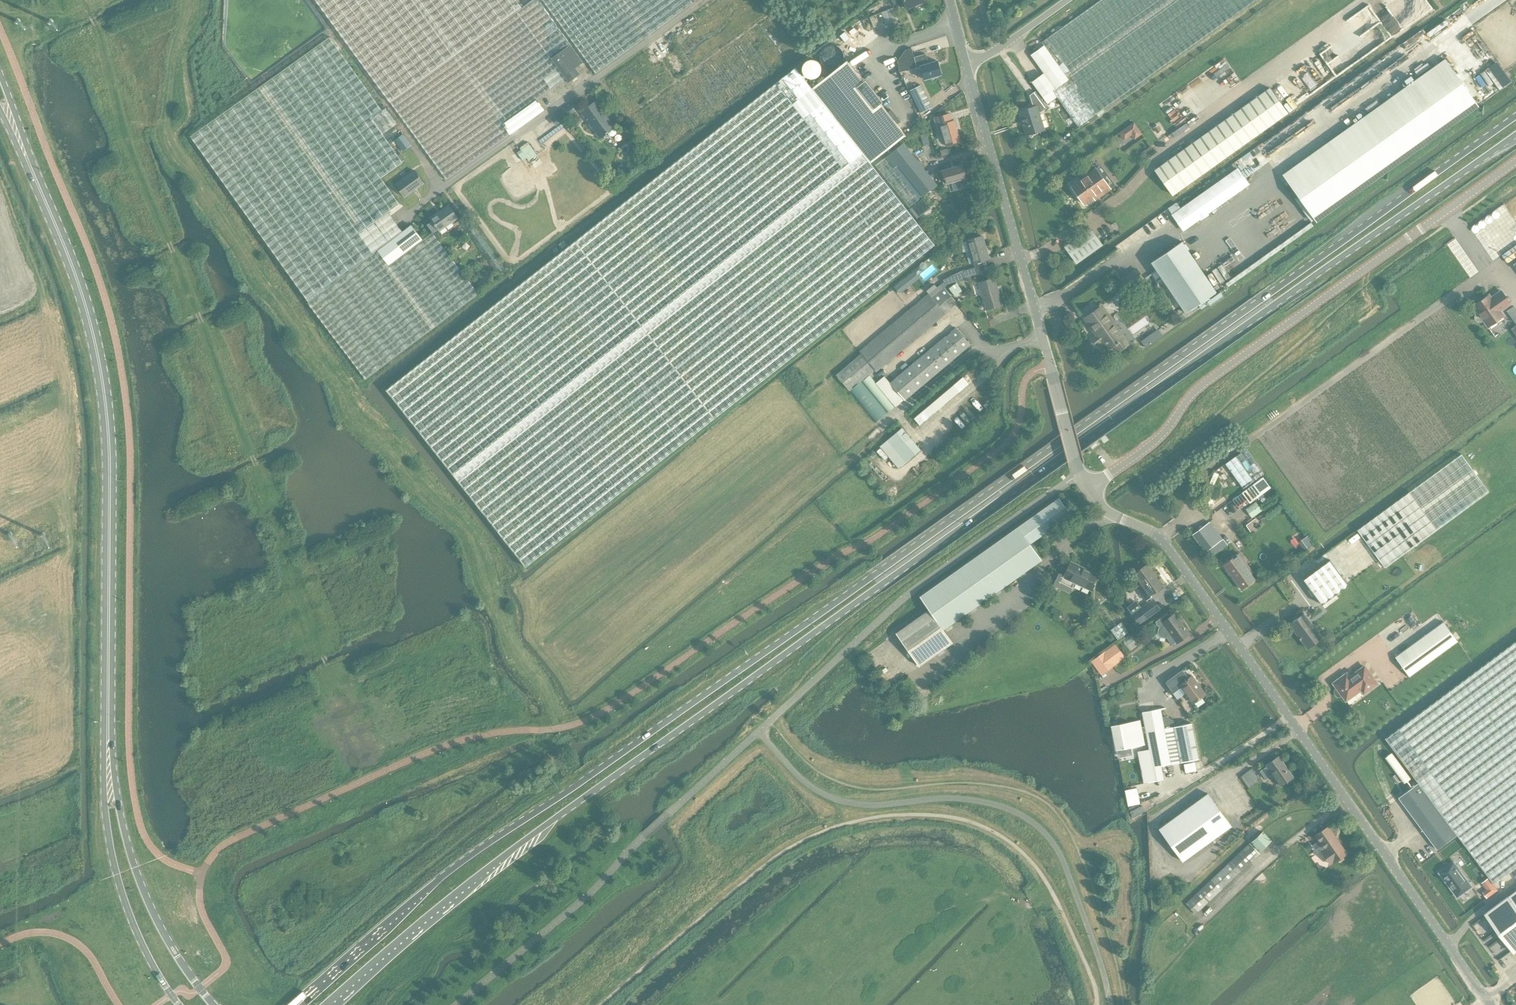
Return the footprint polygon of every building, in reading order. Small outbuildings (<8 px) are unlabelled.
[(447,180),(545,110),(537,99),(566,79),(551,58),(570,45),(570,44),(537,0),(533,0),(522,8),(518,3),(516,0),(316,0),(447,180)] [(596,73),(693,3),(691,0),(543,0),(596,73)] [(1044,45),(1068,79),(1053,90),(1079,127),(1256,0),(1100,0),(1042,42),(1044,45)] [(881,13),(886,24),(898,18),(893,7),(881,13)] [(875,14),(869,16),(874,27),(879,25),(875,14)] [(1393,79),(1436,49),(1422,29),(1380,60),(1393,79)] [(331,39),(190,136),(366,379),(479,293),(432,232),(423,239),(389,265),(378,250),(399,234),(402,231),(388,211),(399,203),(381,177),(402,162),(382,133),(371,118),(382,110),(331,39)] [(566,79),(569,82),(580,74),(576,68),(583,63),(570,45),(551,58),(566,79)] [(1068,79),(1044,45),(1031,55),(1044,73),(1032,82),(1043,97),(1053,90),(1068,79)] [(905,50),(898,60),(899,72),(910,68),(920,66),(922,72),(924,79),(941,74),(937,61),(928,63),(926,54),(914,57),(912,48),(905,50)] [(858,52),(847,61),(863,81),(874,72),(858,52)] [(1282,174),(1316,222),(1478,106),(1445,59),(1282,174)] [(847,61),(812,89),(870,162),(905,134),(847,61)] [(934,244),(870,162),(812,89),(795,68),(386,390),(456,478),(525,566),(934,244)] [(910,90),(921,113),(932,107),(921,85),(910,90)] [(1287,113),(1270,88),(1155,170),(1173,195),(1287,113)] [(1019,111),(1027,135),(1029,134),(1031,137),(1037,133),(1037,132),(1044,130),(1039,113),(1047,107),(1035,91),(1030,95),(1033,107),(1019,111)] [(596,101),(581,112),(600,138),(608,133),(610,135),(613,135),(615,133),(616,130),(614,128),(615,128),(596,101)] [(382,110),(371,118),(382,133),(396,123),(385,108),(382,110)] [(946,145),(960,141),(954,121),(952,121),(950,114),(934,118),(939,135),(943,134),(946,145)] [(927,133),(920,135),(923,145),(930,143),(927,133)] [(400,146),(403,151),(411,145),(408,140),(403,134),(395,140),(400,146)] [(910,207),(920,198),(937,184),(904,142),(876,165),(910,207)] [(946,183),(966,177),(962,164),(942,170),(946,183)] [(1102,194),(1110,189),(1116,185),(1101,165),(1080,179),(1077,180),(1074,182),(1073,185),(1071,186),(1084,204),(1101,192),(1102,194)] [(1183,230),(1249,184),(1238,169),(1173,214),(1183,230)] [(405,196),(424,183),(415,171),(396,184),(405,196)] [(923,198),(910,209),(917,218),(931,207),(923,198)] [(430,218),(432,221),(428,224),(434,233),(438,229),(439,231),(458,218),(449,205),(430,218)] [(399,234),(378,250),(389,265),(423,239),(411,224),(402,231),(399,234)] [(1090,228),(1065,246),(1074,259),(1077,263),(1102,245),(1099,241),(1090,228)] [(973,264),(989,259),(982,236),(966,240),(973,264)] [(1217,292),(1182,242),(1151,263),(1186,313),(1217,292)] [(986,310),(1002,305),(994,278),(978,282),(986,310)] [(861,353),(875,369),(876,371),(945,314),(944,313),(957,303),(942,284),(929,295),(928,294),(859,351),(861,353)] [(1489,295),(1473,306),(1478,313),(1476,314),(1475,317),(1475,319),(1476,321),(1478,322),(1481,321),(1483,320),(1488,327),(1504,315),(1500,311),(1510,303),(1501,291),(1491,298),(1489,295)] [(1092,316),(1085,321),(1095,334),(1091,337),(1097,345),(1102,341),(1109,349),(1113,346),(1117,352),(1129,344),(1124,336),(1116,325),(1114,327),(1100,307),(1090,314),(1092,316)] [(905,400),(970,344),(956,327),(891,383),(905,400)] [(836,375),(849,390),(861,381),(868,374),(875,369),(861,353),(836,375)] [(869,374),(861,381),(888,413),(896,406),(876,383),(869,374)] [(884,376),(876,383),(896,406),(903,400),(884,376)] [(923,410),(914,418),(920,425),(969,384),(963,377),(954,385),(923,410)] [(861,381),(849,390),(849,391),(876,423),(888,413),(861,381)] [(902,427),(880,446),(881,448),(899,468),(921,449),(902,428),(902,427)] [(1225,463),(1243,488),(1264,473),(1246,448),(1225,463)] [(1461,454),(1357,530),(1385,567),(1489,492),(1461,454)] [(1214,472),(1207,488),(1211,490),(1219,474),(1214,472)] [(1237,484),(1230,475),(1227,478),(1233,486),(1237,484)] [(1269,488),(1262,478),(1243,492),(1251,502),(1269,488)] [(1235,492),(1230,485),(1224,488),(1230,496),(1235,492)] [(1211,492),(1206,493),(1209,506),(1214,505),(1219,501),(1217,495),(1212,497),(1211,492)] [(1242,492),(1232,500),(1238,507),(1248,500),(1242,492)] [(1042,559),(1030,543),(1071,514),(1059,497),(920,596),(929,609),(896,633),(920,666),(953,642),(944,629),(1042,559)] [(1255,501),(1245,509),(1251,518),(1262,510),(1255,501)] [(1205,552),(1222,539),(1209,522),(1192,535),(1205,552)] [(1241,590),(1256,580),(1251,573),(1253,572),(1239,553),(1223,564),(1241,590)] [(1095,582),(1099,575),(1071,561),(1064,576),(1062,575),(1062,574),(1055,571),(1049,583),(1057,586),(1059,581),(1072,587),(1075,582),(1092,590),(1095,583),(1096,582),(1095,582)] [(1150,595),(1163,586),(1147,564),(1133,573),(1141,584),(1136,587),(1146,600),(1151,596),(1150,595)] [(1335,595),(1334,594),(1339,590),(1337,586),(1327,573),(1322,577),(1317,570),(1304,579),(1322,604),(1335,595)] [(1148,602),(1132,614),(1138,623),(1139,624),(1141,622),(1155,612),(1148,602)] [(1180,620),(1175,612),(1170,616),(1168,613),(1155,621),(1159,627),(1158,627),(1157,633),(1160,637),(1166,638),(1167,637),(1172,645),(1176,642),(1177,643),(1189,633),(1180,620)] [(1307,649),(1322,638),(1305,614),(1290,624),(1307,649)] [(1457,641),(1443,621),(1395,657),(1409,676),(1457,641)] [(1125,657),(1115,643),(1091,661),(1101,675),(1125,657)] [(1419,783),(1458,835),(1494,884),(1515,868),(1515,643),(1386,739),(1419,783)] [(1342,695),(1346,700),(1361,689),(1364,693),(1377,683),(1364,666),(1349,677),(1347,673),(1333,683),(1337,688),(1335,690),(1334,692),(1337,696),(1340,697),(1342,695)] [(1192,675),(1189,678),(1182,669),(1165,681),(1173,692),(1181,687),(1193,703),(1205,694),(1192,675)] [(1155,767),(1171,764),(1164,728),(1160,709),(1143,712),(1151,755),(1142,757),(1147,782),(1157,780),(1155,767)] [(1111,725),(1116,750),(1145,744),(1140,719),(1111,725)] [(1192,723),(1174,726),(1164,728),(1171,764),(1199,758),(1192,723)] [(1280,786),(1294,777),(1279,755),(1265,765),(1266,766),(1260,771),(1265,779),(1272,775),(1280,786)] [(1249,788),(1260,780),(1251,768),(1240,776),(1249,788)] [(1458,835),(1419,783),(1399,797),(1438,850),(1458,835)] [(1316,798),(1319,795),(1315,789),(1311,792),(1316,798)] [(1183,862),(1231,827),(1208,794),(1159,829),(1183,862)] [(1319,841),(1312,845),(1315,850),(1322,845),(1324,848),(1320,851),(1329,864),(1333,862),(1334,862),(1347,853),(1343,848),(1328,826),(1315,835),(1319,841)] [(1260,851),(1271,840),(1262,831),(1251,842),(1260,851)] [(1250,843),(1245,847),(1186,903),(1196,913),(1260,853),(1250,843)] [(1457,897),(1472,886),(1454,862),(1440,873),(1457,897)] [(1486,913),(1515,953),(1515,952),(1515,891),(1486,913)]
